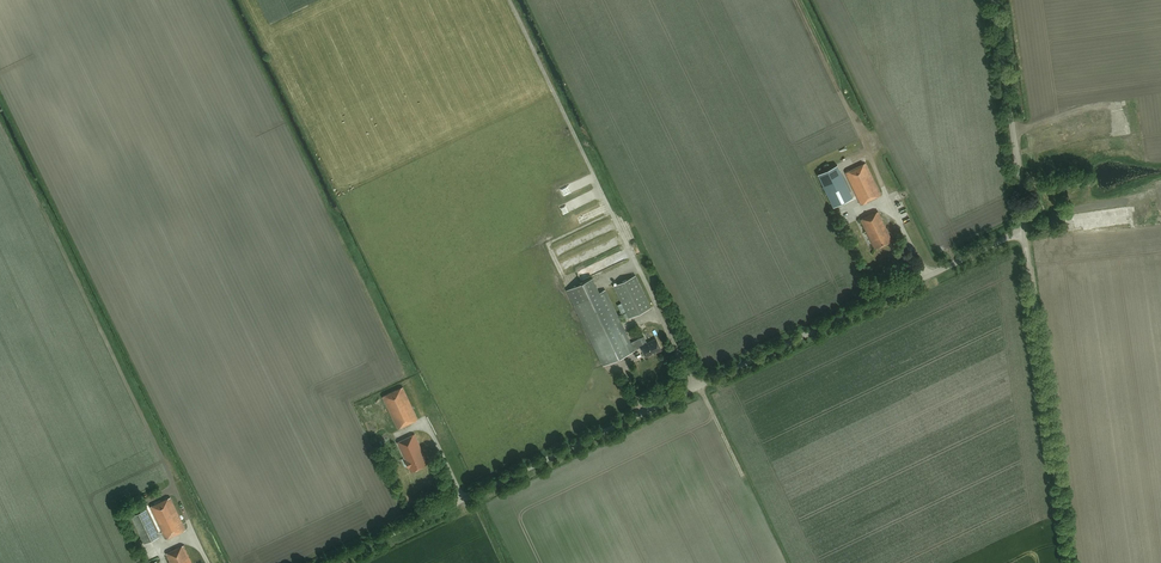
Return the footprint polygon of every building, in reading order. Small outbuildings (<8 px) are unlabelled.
[(881,195),(866,163),(845,173),(861,205),(881,195)] [(853,198),(837,165),(817,174),(833,207),(853,198)] [(878,211),(860,220),(874,249),(892,240),(878,211)] [(612,248),(616,237),(611,235),(611,236),(603,233),(601,239),(603,240),(601,245),(612,248)] [(614,286),(629,318),(651,308),(635,275),(614,286)] [(567,290),(574,305),(600,292),(593,278),(567,290)] [(605,290),(600,292),(574,305),(603,366),(634,351),(641,347),(646,356),(656,352),(661,350),(656,339),(644,345),(640,338),(630,343),(605,290)] [(383,397),(398,429),(418,419),(403,387),(383,397)] [(397,443),(406,461),(405,461),(408,468),(408,467),(411,472),(428,464),(415,434),(397,443)] [(170,498),(150,507),(166,540),(186,530),(170,498)] [(159,536),(146,509),(132,516),(145,543),(159,536)] [(166,554),(170,562),(192,562),(184,546),(166,554)]
